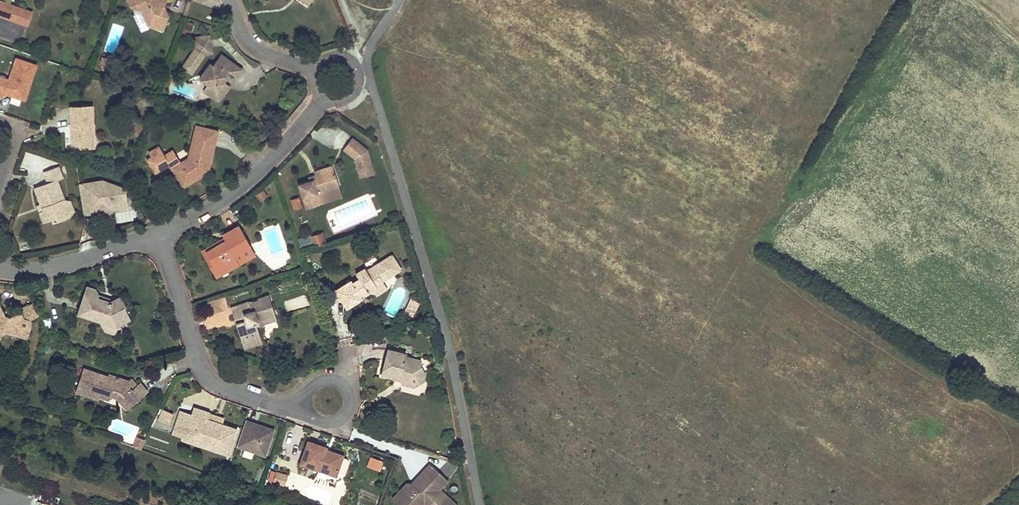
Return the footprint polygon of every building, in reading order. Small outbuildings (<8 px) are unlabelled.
[(168,0),(128,0),(130,7),(141,11),(151,25),(157,27),(159,22),(167,24),(171,14),(170,12),(163,10),(165,6),(166,6),(168,0)] [(0,2),(0,16),(5,18),(9,5),(0,2)] [(32,13),(13,6),(8,19),(27,26),(32,13)] [(159,22),(157,27),(165,30),(167,24),(159,22)] [(209,39),(194,42),(195,48),(182,69),(192,74),(203,56),(212,55),(209,39)] [(177,60),(185,64),(190,52),(182,49),(177,60)] [(239,77),(245,70),(223,54),(215,64),(213,62),(201,78),(210,85),(212,95),(227,94),(226,83),(225,79),(229,73),(231,71),(239,77)] [(103,57),(101,62),(105,70),(117,74),(119,67),(111,65),(108,59),(103,57)] [(0,85),(0,94),(25,102),(37,66),(16,60),(9,80),(2,78),(0,85)] [(212,95),(221,102),(227,94),(212,95)] [(72,133),(73,148),(89,148),(89,136),(94,136),(93,106),(71,107),(72,119),(72,128),(74,128),(74,133),(72,133)] [(210,168),(221,130),(199,124),(189,157),(183,161),(175,148),(166,154),(161,145),(152,150),(154,155),(150,157),(158,171),(171,163),(184,184),(194,178),(208,169),(210,168)] [(356,139),(348,150),(359,159),(365,178),(377,174),(372,151),(356,139)] [(58,181),(64,179),(59,166),(44,172),(49,184),(36,189),(42,205),(45,211),(41,213),(45,224),(53,220),(55,224),(65,221),(72,218),(65,200),(58,181)] [(312,182),(301,185),(308,211),(320,208),(317,198),(321,196),(320,193),(331,190),(330,188),(341,185),(335,166),(325,169),(317,172),(318,176),(319,180),(312,182)] [(194,178),(184,184),(185,186),(210,172),(208,169),(194,178)] [(82,186),(86,214),(97,213),(97,216),(113,214),(113,210),(128,208),(124,190),(103,182),(82,186)] [(321,196),(343,190),(341,185),(330,188),(331,190),(320,193),(321,196)] [(269,200),(265,192),(256,197),(261,205),(269,200)] [(299,199),(291,202),(295,211),(303,208),(299,199)] [(65,200),(72,218),(75,212),(71,202),(65,200)] [(239,256),(255,247),(244,226),(233,232),(225,236),(227,240),(229,243),(206,255),(212,266),(216,264),(221,274),(242,262),(239,256)] [(317,246),(328,242),(325,233),(314,237),(317,246)] [(227,240),(205,252),(206,255),(229,243),(227,240)] [(221,274),(216,264),(212,266),(219,279),(260,257),(255,247),(239,256),(242,262),(221,274)] [(355,280),(339,291),(351,309),(359,304),(367,299),(366,296),(372,292),(379,294),(381,285),(388,281),(393,277),(394,272),(400,273),(406,269),(397,255),(372,270),(370,268),(360,274),(364,279),(357,283),(355,280)] [(380,296),(393,288),(388,281),(381,285),(379,294),(380,296)] [(97,291),(89,288),(86,296),(80,317),(101,323),(120,329),(127,309),(122,299),(116,302),(112,304),(99,300),(100,296),(97,291)] [(116,302),(100,296),(99,300),(112,304),(116,302)] [(242,335),(246,347),(264,341),(260,331),(259,325),(279,318),(272,296),(261,300),(262,302),(253,305),(252,303),(234,310),(238,322),(242,320),(243,324),(239,326),(242,335)] [(287,312),(309,307),(307,296),(284,301),(287,312)] [(225,299),(206,306),(210,318),(229,312),(225,299)] [(421,303),(412,299),(405,313),(414,317),(421,303)] [(41,317),(38,302),(22,311),(23,313),(14,317),(12,319),(4,314),(0,307),(0,335),(8,331),(28,338),(33,324),(32,322),(41,317)] [(127,309),(120,329),(132,322),(127,309)] [(44,329),(52,328),(50,318),(43,320),(44,329)] [(279,318),(259,325),(260,331),(281,323),(279,318)] [(107,333),(118,337),(120,329),(101,323),(107,333)] [(264,341),(246,347),(248,352),(266,346),(264,341)] [(413,356),(394,350),(389,369),(387,376),(404,381),(405,376),(409,378),(408,382),(407,386),(417,389),(418,388),(419,382),(430,379),(426,369),(427,365),(412,360),(413,356)] [(85,369),(77,394),(95,400),(96,395),(103,398),(112,401),(113,399),(115,392),(121,393),(125,397),(120,402),(129,411),(149,394),(145,390),(141,385),(138,387),(135,389),(130,382),(111,375),(110,378),(85,369)] [(419,382),(418,388),(428,385),(430,379),(419,382)] [(132,380),(130,382),(135,389),(138,387),(132,380)] [(113,399),(118,401),(120,402),(125,397),(121,393),(115,392),(113,399)] [(185,439),(184,442),(231,458),(232,455),(240,431),(224,425),(226,419),(211,414),(211,413),(206,411),(199,409),(195,408),(192,416),(181,413),(174,436),(185,439)] [(161,412),(158,423),(169,426),(172,415),(161,412)] [(268,457),(277,431),(269,428),(261,425),(260,428),(257,427),(258,424),(249,421),(240,447),(268,457)] [(142,450),(145,441),(138,439),(135,448),(142,450)] [(312,443),(304,465),(340,477),(340,476),(346,458),(347,457),(331,452),(332,449),(322,446),(312,443)] [(350,459),(346,458),(340,476),(344,478),(347,476),(351,463),(350,459)] [(385,464),(372,459),(369,469),(382,474),(385,464)] [(437,468),(434,465),(416,484),(421,489),(425,485),(424,482),(437,468)] [(404,493),(408,498),(406,500),(411,504),(461,504),(445,490),(441,486),(448,479),(437,468),(424,482),(425,485),(421,489),(416,484),(412,484),(404,493)] [(290,477),(280,474),(277,483),(287,486),(290,477)] [(441,486),(445,490),(451,482),(448,479),(441,486)] [(403,504),(411,504),(406,500),(408,498),(404,493),(398,499),(403,504)]
